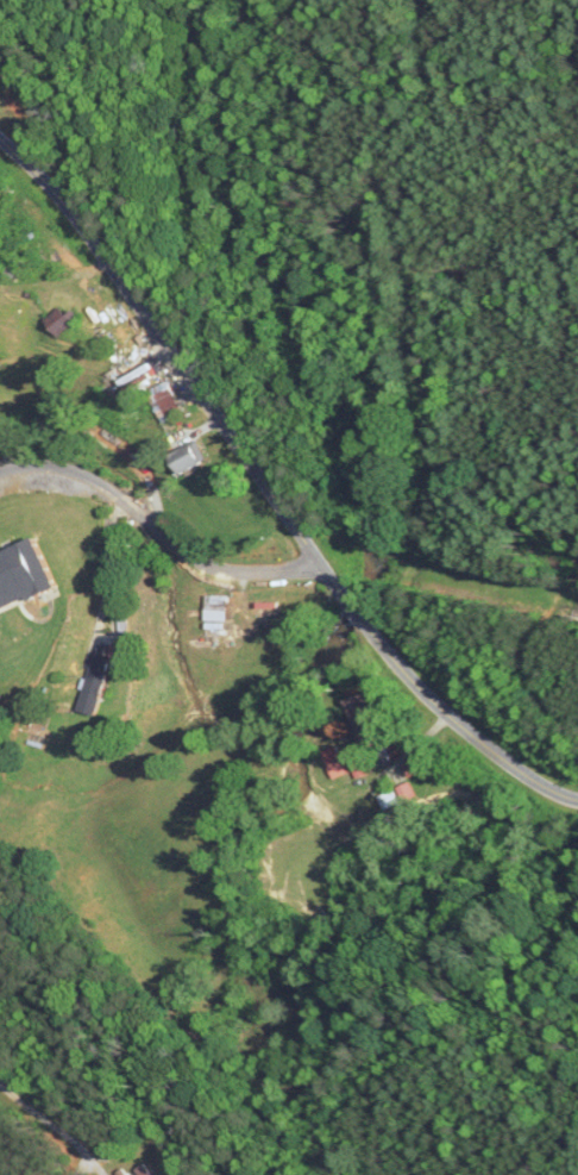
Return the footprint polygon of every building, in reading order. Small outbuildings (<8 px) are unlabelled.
[(14,192),(0,180),(0,207),(14,192)] [(46,320),(62,337),(82,318),(73,309),(68,315),(60,306),(46,320)] [(180,409),(168,382),(151,390),(163,417),(180,409)] [(171,454),(181,475),(207,461),(197,441),(171,454)] [(44,537),(17,547),(29,579),(5,588),(1,577),(0,578),(0,603),(34,590),(37,598),(63,588),(44,537)] [(228,595),(205,595),(205,631),(228,631),(228,595)] [(78,712),(100,716),(111,660),(121,662),(124,647),(98,642),(95,655),(89,653),(78,712)] [(348,703),(364,751),(386,743),(370,696),(348,703)] [(425,771),(419,759),(401,768),(407,780),(425,771)] [(375,799),(381,813),(410,800),(404,786),(375,799)] [(142,1174),(154,1174),(147,1165),(139,1171),(142,1174)]
